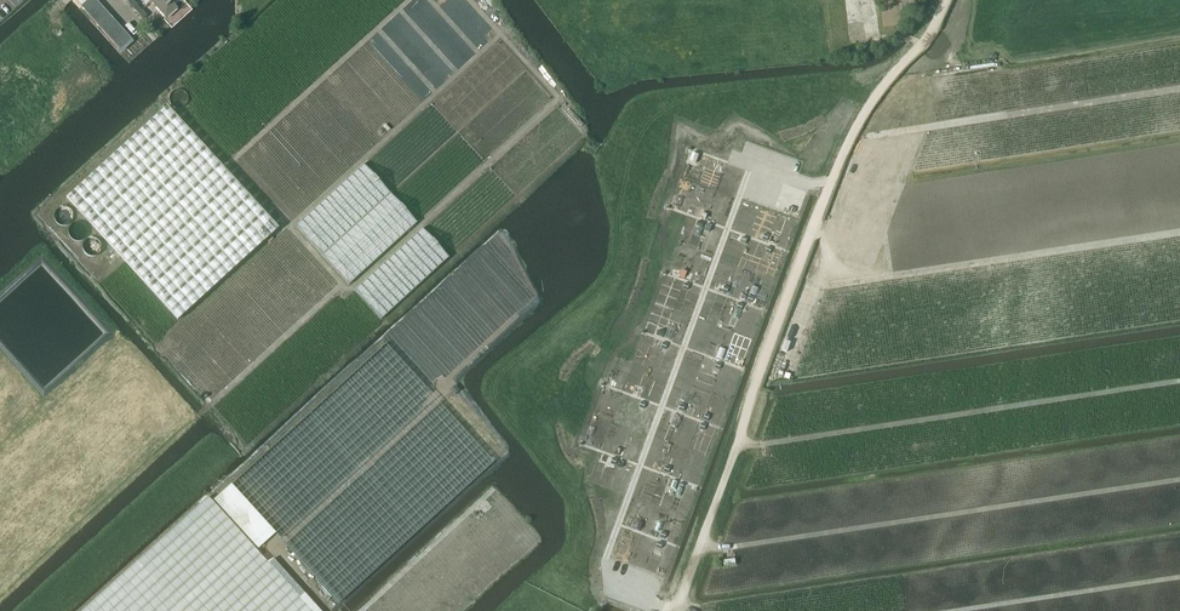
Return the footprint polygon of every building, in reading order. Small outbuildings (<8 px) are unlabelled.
[(98,1),(97,0),(88,0),(81,6),(86,12),(98,1)] [(138,5),(134,0),(132,0),(129,3),(134,8),(138,5)] [(179,8),(173,2),(176,0),(153,0),(152,2),(167,19),(179,8)] [(91,17),(103,7),(98,1),(86,12),(91,17)] [(96,23),(108,12),(103,7),(91,17),(96,23)] [(144,19),(148,15),(143,10),(138,13),(144,19)] [(101,28),(113,17),(108,12),(96,23),(101,28)] [(106,33),(118,23),(113,17),(101,28),(106,33)] [(111,39),(123,28),(118,23),(106,33),(111,39)] [(116,44),(128,34),(123,28),(111,39),(116,44)] [(128,34),(116,44),(121,50),(133,39),(128,34)] [(483,161),(431,102),(360,165),(416,225),(483,161)] [(178,321),(279,228),(168,106),(67,199),(178,321)] [(646,389),(639,386),(636,393),(643,396),(646,389)] [(82,610),(311,610),(255,548),(208,497),(82,610)]
